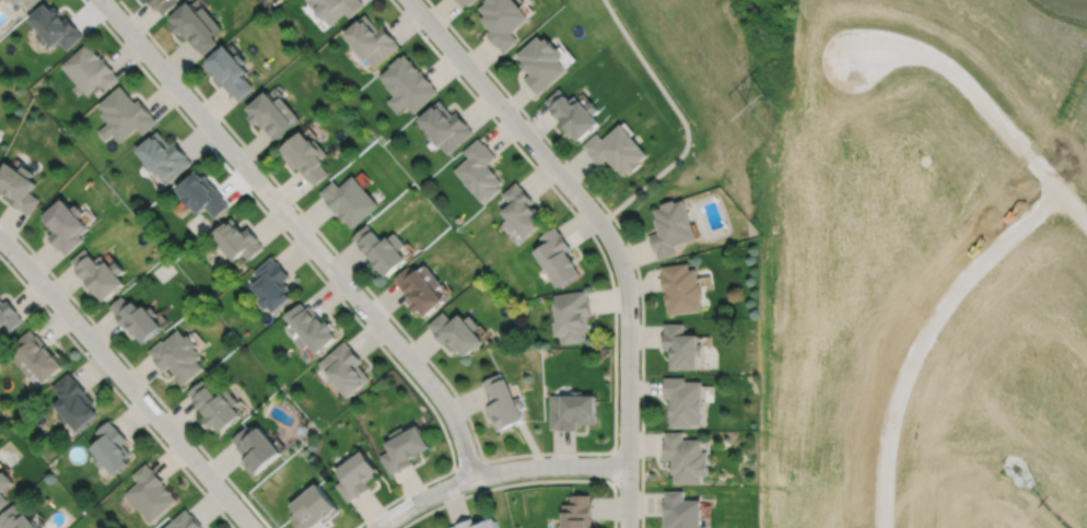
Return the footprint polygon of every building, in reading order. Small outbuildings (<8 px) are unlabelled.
[(16,5),(22,1),(28,9),(38,0),(11,0),(16,5)] [(156,10),(157,9),(163,15),(177,2),(175,0),(147,0),(156,10)] [(307,1),(306,2),(324,21),(324,20),(329,25),(343,12),(348,17),(363,4),(359,0),(306,0),(307,1)] [(458,3),(459,3),(465,10),(477,0),(455,0),(458,3)] [(484,1),(486,3),(479,9),(486,16),(481,20),(491,31),(487,34),(499,48),(499,47),(504,54),(518,42),(511,33),(528,17),(513,0),(486,0),(484,1)] [(187,3),(168,19),(174,25),(171,28),(177,36),(180,33),(186,39),(196,50),(197,49),(202,56),(217,43),(211,37),(214,35),(213,34),(220,28),(201,8),(195,13),(187,3)] [(46,4),(30,20),(39,32),(35,35),(45,46),(48,43),(54,48),(60,42),(67,50),(83,36),(78,31),(79,30),(68,16),(63,20),(59,15),(61,13),(56,7),(51,11),(46,4)] [(365,15),(343,34),(352,45),(350,47),(362,61),(364,59),(365,60),(366,60),(373,69),(399,47),(394,40),(395,40),(383,26),(378,30),(365,15)] [(538,37),(517,55),(524,62),(521,64),(527,72),(528,71),(531,74),(525,80),(538,96),(568,71),(560,61),(564,57),(557,48),(556,49),(547,39),(544,43),(538,37)] [(61,66),(86,95),(100,83),(106,91),(119,79),(114,72),(115,71),(104,58),(102,60),(101,58),(102,57),(94,49),(93,49),(87,44),(61,66)] [(223,47),(201,66),(219,85),(221,84),(232,96),(233,95),(238,102),(254,89),(242,75),(245,72),(239,66),(244,62),(237,55),(233,58),(223,47)] [(399,57),(389,66),(390,67),(379,77),(386,85),(385,86),(394,96),(387,103),(397,113),(405,106),(407,109),(408,108),(413,114),(439,92),(432,85),(433,84),(421,70),(419,72),(418,71),(419,70),(411,61),(410,62),(404,55),(400,58),(399,57)] [(121,86),(98,106),(105,113),(102,116),(109,124),(98,132),(106,141),(113,136),(120,143),(138,128),(142,133),(156,120),(152,116),(153,115),(140,101),(136,103),(121,86)] [(561,90),(547,102),(552,108),(551,109),(580,143),(601,125),(594,117),(599,113),(592,103),(586,107),(582,103),(581,104),(575,97),(571,101),(561,90)] [(265,94),(246,109),(252,116),(248,119),(255,127),(258,124),(264,130),(264,129),(273,141),(292,125),(291,125),(297,119),(279,98),(273,104),(265,94)] [(440,102),(431,108),(432,109),(418,121),(426,132),(424,134),(431,142),(433,140),(440,148),(441,146),(448,155),(474,133),(468,128),(469,127),(457,113),(452,116),(440,102)] [(598,134),(584,146),(589,152),(587,153),(599,167),(608,161),(617,172),(619,171),(624,177),(630,172),(632,174),(643,165),(641,163),(648,157),(621,126),(604,141),(598,134)] [(157,128),(152,133),(152,132),(136,146),(147,159),(142,161),(150,169),(153,166),(166,183),(191,161),(187,154),(175,140),(171,143),(157,128)] [(300,133),(281,150),(282,152),(279,154),(293,171),(296,168),(307,181),(308,180),(314,187),(328,175),(320,166),(323,164),(319,161),(326,155),(313,140),(308,144),(300,133)] [(479,136),(465,149),(470,155),(455,168),(482,199),(487,195),(490,197),(501,187),(499,184),(503,180),(496,174),(498,173),(490,163),(489,164),(488,163),(498,154),(486,141),(484,142),(479,136)] [(0,176),(0,188),(1,189),(0,191),(0,193),(5,197),(7,195),(12,199),(9,202),(23,212),(24,211),(31,216),(42,200),(32,193),(37,186),(31,180),(34,175),(23,167),(20,173),(8,165),(0,176)] [(198,166),(176,185),(184,193),(182,196),(191,206),(192,204),(198,211),(204,204),(214,215),(229,203),(224,198),(225,197),(204,173),(203,174),(198,166)] [(335,178),(320,190),(327,198),(325,199),(337,212),(339,210),(340,211),(339,212),(347,221),(348,220),(353,226),(379,202),(354,173),(340,185),(335,178)] [(518,180),(504,192),(512,202),(504,209),(511,215),(504,221),(513,230),(518,225),(528,235),(546,220),(541,213),(545,211),(539,204),(537,206),(533,201),(535,199),(518,180)] [(654,208),(656,216),(655,216),(659,231),(650,234),(655,250),(656,250),(659,258),(677,253),(674,244),(697,236),(683,198),(675,200),(674,198),(661,202),(662,206),(654,208)] [(65,201),(43,220),(55,233),(49,237),(60,250),(61,249),(67,256),(85,240),(81,236),(89,230),(80,220),(85,215),(78,207),(72,211),(65,201)] [(232,215),(212,233),(233,257),(242,250),(248,258),(264,245),(258,238),(259,237),(248,225),(244,230),(232,215)] [(369,223),(354,235),(388,274),(409,256),(401,247),(407,243),(396,231),(391,234),(390,233),(385,238),(375,227),(374,228),(369,223)] [(557,225),(540,235),(546,243),(537,248),(561,285),(583,270),(578,262),(580,262),(574,255),(573,255),(570,249),(573,247),(563,231),(562,232),(557,225)] [(86,246),(71,259),(77,265),(75,266),(104,298),(125,280),(119,273),(124,268),(116,259),(112,263),(106,258),(105,258),(101,254),(96,258),(86,246)] [(272,255),(254,270),(260,278),(253,284),(262,295),(259,298),(267,307),(270,304),(274,310),(293,295),(288,289),(291,286),(284,279),(291,274),(279,260),(278,261),(272,255)] [(663,265),(664,272),(663,272),(665,290),(667,290),(667,292),(666,292),(667,303),(668,303),(669,313),(702,308),(700,296),(702,296),(701,282),(699,283),(697,267),(690,268),(689,261),(663,265)] [(411,265),(397,277),(401,283),(400,284),(411,297),(413,296),(417,301),(412,304),(419,310),(423,307),(429,314),(448,297),(440,288),(445,282),(428,262),(422,267),(421,266),(416,270),(411,265)] [(556,293),(559,319),(557,320),(559,333),(562,333),(563,342),(589,339),(587,329),(591,329),(588,314),(594,314),(592,296),(591,296),(589,289),(556,293)] [(110,305),(116,313),(127,326),(129,324),(135,329),(132,330),(142,342),(163,325),(154,315),(157,312),(152,305),(149,307),(144,303),(141,306),(135,298),(130,303),(124,295),(110,305)] [(1,326),(3,324),(9,330),(23,318),(19,313),(19,312),(8,298),(4,302),(0,297),(0,325),(1,326)] [(301,301),(287,314),(292,320),(285,325),(295,337),(294,338),(303,348),(308,343),(315,351),(317,350),(318,351),(337,336),(331,329),(336,326),(329,318),(325,321),(311,304),(306,307),(301,301)] [(446,310),(430,324),(446,343),(452,339),(456,343),(454,345),(458,352),(463,348),(468,354),(487,339),(478,328),(481,325),(472,314),(469,317),(464,312),(454,320),(446,310)] [(665,322),(665,330),(664,330),(664,349),(670,349),(670,368),(680,368),(680,367),(699,367),(699,353),(703,353),(703,342),(699,342),(699,332),(685,332),(685,322),(665,322)] [(31,328),(16,341),(22,348),(12,356),(30,376),(35,372),(44,382),(63,364),(59,359),(60,357),(54,350),(52,351),(37,333),(36,335),(31,328)] [(179,328),(164,341),(163,339),(150,350),(154,355),(153,357),(164,369),(170,365),(177,374),(175,375),(184,384),(203,366),(197,359),(201,354),(195,345),(197,343),(188,333),(186,336),(179,328)] [(346,340),(319,362),(334,377),(329,380),(336,388),(340,385),(350,396),(372,378),(359,363),(363,360),(351,344),(350,345),(346,340)] [(52,385),(62,397),(60,399),(59,398),(54,403),(59,410),(57,413),(66,423),(69,420),(79,431),(89,423),(87,422),(100,412),(92,402),(94,401),(86,391),(87,390),(77,377),(75,378),(69,372),(52,385)] [(484,382),(495,403),(489,407),(501,431),(529,418),(524,408),(528,406),(523,395),(519,397),(510,377),(506,378),(504,372),(484,382)] [(664,376),(664,396),(671,396),(671,403),(670,403),(669,414),(670,414),(670,425),(692,425),(692,424),(703,424),(703,380),(686,380),(686,376),(664,376)] [(203,379),(189,391),(195,397),(194,398),(209,415),(206,418),(213,426),(217,424),(222,431),(242,413),(235,404),(239,400),(229,388),(225,391),(224,390),(218,396),(203,379)] [(552,395),(552,429),(560,429),(560,430),(578,430),(578,423),(598,423),(598,414),(599,414),(599,394),(564,394),(564,395),(552,395)] [(110,420),(96,432),(102,438),(92,447),(98,454),(93,458),(101,467),(105,462),(115,473),(129,461),(127,458),(132,453),(126,446),(125,446),(122,444),(128,438),(117,425),(116,426),(110,420)] [(381,455),(390,473),(398,470),(399,471),(413,462),(411,458),(418,455),(419,457),(425,453),(423,448),(431,445),(420,424),(407,431),(404,425),(389,433),(393,438),(387,442),(391,449),(381,455)] [(247,425),(233,438),(238,445),(237,446),(246,457),(243,460),(254,474),(282,450),(260,425),(253,432),(247,425)] [(665,431),(665,438),(663,438),(663,458),(673,458),(673,464),(671,464),(671,472),(675,472),(675,482),(702,482),(702,476),(708,476),(708,450),(702,450),(702,438),(683,438),(683,431),(665,431)] [(336,484),(349,502),(357,496),(357,497),(371,488),(367,482),(381,471),(364,449),(337,469),(344,479),(336,484)] [(147,462),(133,474),(139,481),(126,493),(151,523),(177,500),(172,493),(173,492),(166,483),(164,484),(163,483),(165,481),(154,468),(153,469),(147,462)] [(10,501),(2,492),(15,481),(7,470),(2,473),(0,471),(0,509),(10,501)] [(291,504),(297,512),(290,517),(299,527),(308,527),(309,527),(311,527),(322,518),(326,524),(341,511),(318,482),(291,504)] [(665,500),(664,500),(664,527),(708,527),(708,526),(701,526),(701,500),(685,500),(685,490),(665,490),(665,500)] [(573,504),(564,504),(564,525),(561,525),(561,527),(593,527),(593,520),(594,520),(594,504),(592,504),(592,494),(573,494),(573,504)] [(0,517),(0,523),(2,526),(0,527),(40,527),(27,513),(26,514),(16,503),(0,517)] [(164,527),(203,527),(204,527),(194,514),(192,515),(187,508),(164,527)] [(452,527),(502,527),(499,517),(477,524),(475,517),(458,523),(459,524),(452,527)]
